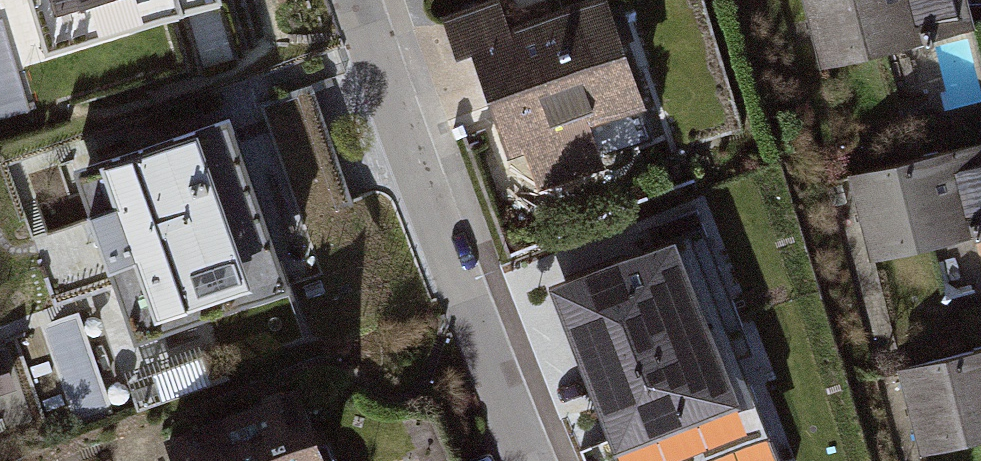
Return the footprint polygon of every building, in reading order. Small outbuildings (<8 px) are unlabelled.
[(48,49),(215,1),(215,0),(34,0),(48,49)] [(819,70),(961,36),(953,0),(802,0),(819,70)] [(494,11),(444,27),(500,196),(553,179),(545,153),(627,126),(591,17),(505,46),(494,11)] [(945,48),(959,105),(980,100),(980,52),(978,40),(945,48)] [(230,130),(78,182),(134,347),(287,296),(230,130)] [(845,185),(864,265),(980,238),(980,153),(845,185)] [(660,246),(555,288),(599,398),(704,356),(660,246)] [(893,377),(912,456),(980,440),(980,357),(893,377)] [(68,387),(81,417),(112,404),(100,374),(68,387)] [(189,460),(339,460),(322,413),(189,460)]
